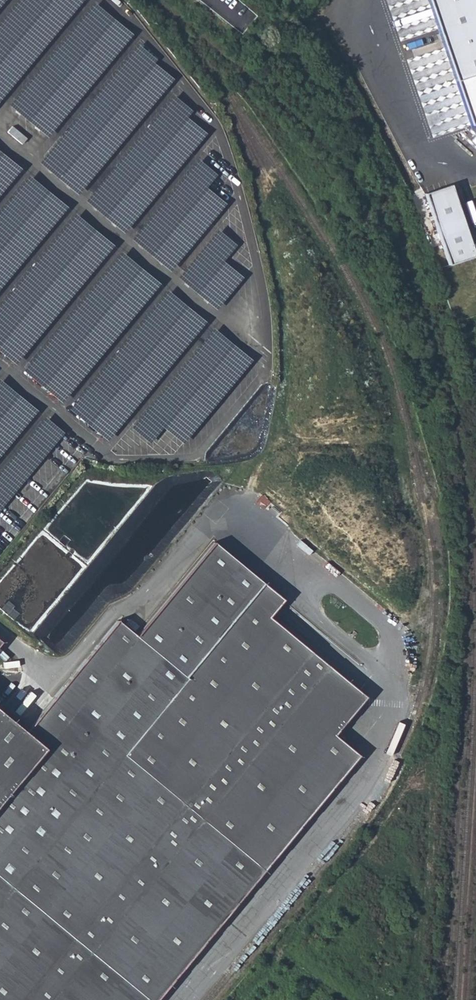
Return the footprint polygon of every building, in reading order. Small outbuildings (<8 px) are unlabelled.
[(82,0),(0,0),(0,104),(82,0)] [(11,108),(53,138),(132,30),(91,0),(90,0),(11,108)] [(456,91),(475,83),(475,0),(424,0),(456,91)] [(125,144),(176,74),(129,40),(69,121),(74,125),(80,116),(107,135),(109,132),(125,144)] [(226,200),(208,187),(218,172),(196,157),(171,194),(187,205),(184,209),(194,216),(183,231),(198,241),(226,200)] [(21,167),(18,165),(0,172),(0,197),(21,167)] [(452,185),(425,194),(449,265),(475,257),(452,185)] [(55,225),(41,220),(11,234),(20,204),(0,213),(0,304),(55,225)] [(113,440),(206,318),(116,249),(118,247),(106,238),(101,244),(99,242),(93,250),(84,244),(77,253),(53,235),(0,305),(0,354),(113,440)] [(176,458),(250,355),(209,325),(135,428),(176,458)] [(15,430),(0,437),(0,479),(15,430)] [(3,511),(13,479),(0,485),(0,510),(3,511)] [(357,752),(337,735),(368,697),(261,609),(275,592),(265,584),(268,580),(262,575),(259,578),(206,535),(128,628),(110,613),(17,726),(0,712),(0,999),(154,999),(357,752)]
